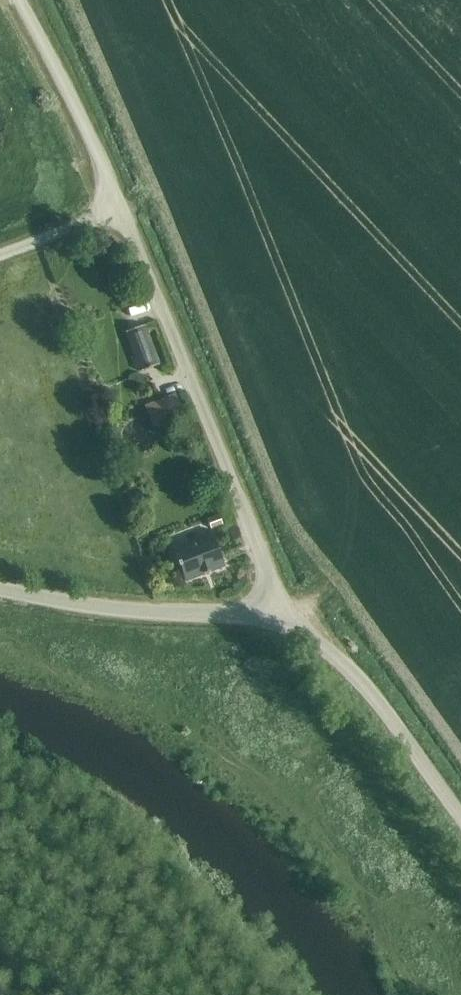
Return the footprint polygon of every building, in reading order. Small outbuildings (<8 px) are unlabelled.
[(159,365),(144,325),(125,332),(140,372),(159,365)] [(174,396),(144,408),(152,427),(182,415),(174,396)] [(217,516),(206,520),(210,529),(220,525),(217,516)] [(225,565),(224,563),(212,533),(173,548),(185,581),(225,565)]
